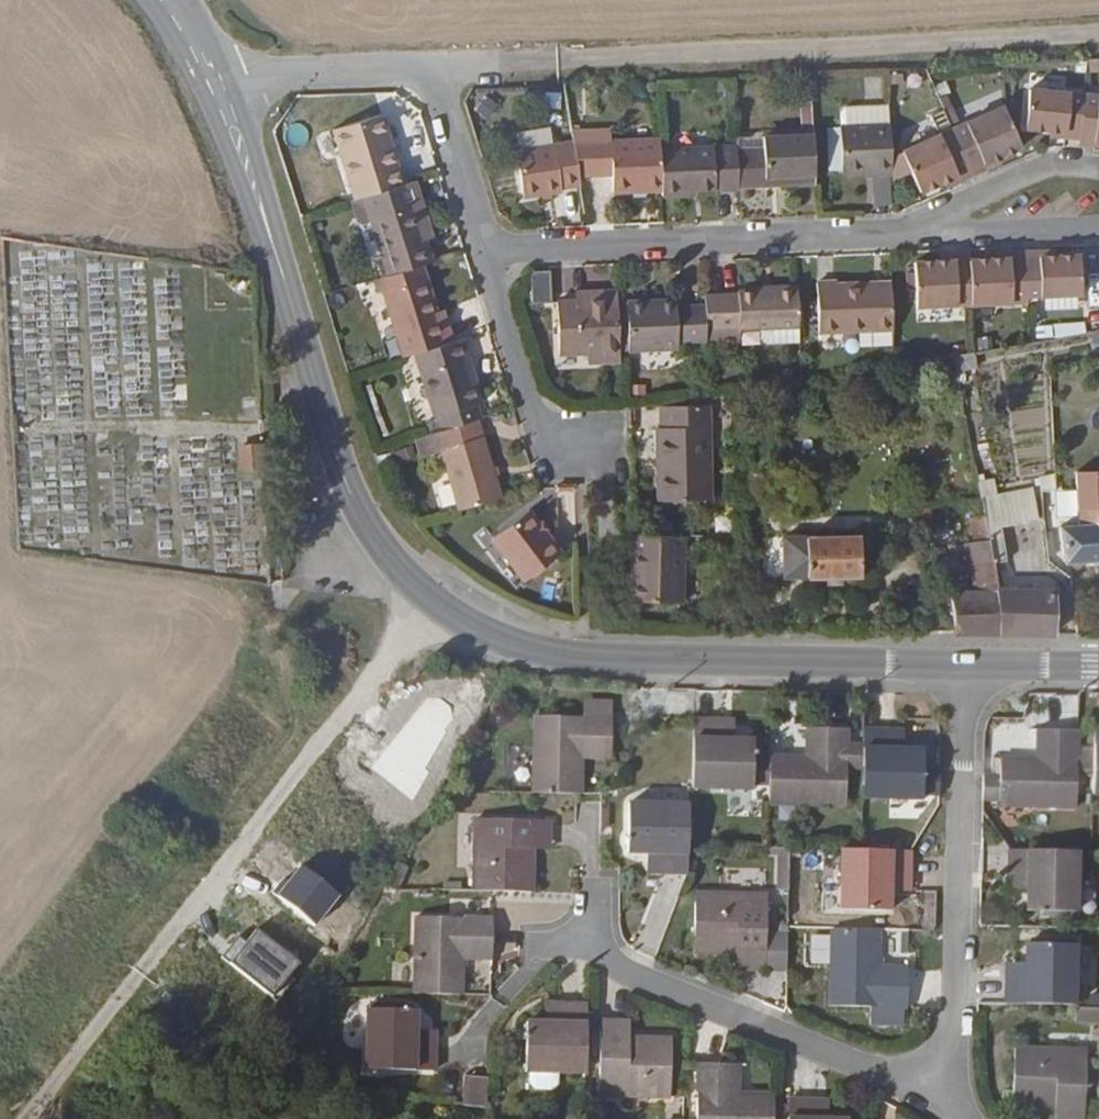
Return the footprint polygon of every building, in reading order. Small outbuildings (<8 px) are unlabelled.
[(1095,68),(1096,56),(1086,56),(1086,68),(1095,68)] [(746,85),(746,75),(729,75),(729,85),(746,85)] [(1039,84),(1034,121),(1057,123),(1073,125),(1072,131),(1086,133),(1086,138),(1098,139),(1098,91),(1039,84)] [(1016,100),(913,143),(922,163),(930,183),(953,174),(968,168),(970,173),(998,161),(996,155),(1009,150),(1033,140),(1016,100)] [(415,181),(393,111),(344,127),(364,196),(365,196),(375,193),(415,181)] [(883,169),(902,169),(902,147),(902,119),(853,121),(853,124),(853,163),(853,165),(875,165),(883,165),(883,169)] [(562,142),(559,121),(527,127),(530,146),(562,142)] [(844,163),(853,163),(853,124),(844,124),(844,163)] [(622,137),(621,125),(582,126),(584,138),(622,137)] [(806,179),(824,178),(824,129),(776,131),(776,144),(748,146),(748,182),(777,180),(778,173),(805,171),(806,179)] [(672,186),(671,143),(670,134),(622,137),(584,138),(589,171),(622,170),(624,188),(672,186)] [(589,171),(584,138),(562,142),(530,146),(527,147),(533,192),(572,187),(571,183),(590,180),(589,171)] [(748,182),(748,146),(748,140),(671,143),(672,186),(672,191),(691,190),(691,185),(748,182)] [(922,163),(913,143),(902,147),(902,169),(902,172),(922,163)] [(1012,155),(1009,150),(996,155),(998,161),(1012,155)] [(968,168),(953,174),(955,179),(970,173),(968,168)] [(806,179),(805,171),(778,173),(777,180),(806,179)] [(444,257),(427,201),(431,200),(424,178),(415,181),(375,193),(381,214),(399,271),(433,260),(444,257)] [(381,214),(375,193),(365,196),(372,217),(381,214)] [(980,248),(964,248),(964,255),(950,255),(925,255),(926,299),(1036,297),(1036,292),(1092,290),(1091,251),(1066,252),(1051,252),(1051,246),(1021,247),(1021,253),(1004,254),(980,254),(980,248)] [(447,307),(433,260),(399,271),(381,276),(385,289),(395,287),(415,351),(427,347),(463,336),(458,318),(451,321),(447,307)] [(564,266),(545,266),(544,292),(563,293),(564,266)] [(870,340),(902,339),(900,274),(847,276),(847,273),(828,274),(828,325),(836,325),(869,324),(870,340)] [(716,299),(716,323),(810,319),(810,282),(749,285),(749,288),(716,289),(716,299)] [(606,355),(630,355),(628,286),(600,286),(600,294),(569,295),(570,346),(605,345),(606,355)] [(716,323),(716,299),(687,299),(687,294),(639,294),(640,343),(688,342),(688,334),(716,333),(716,323)] [(458,318),(454,305),(447,307),(451,321),(458,318)] [(1047,321),(1047,331),(1063,330),(1063,320),(1047,321)] [(869,324),(836,325),(837,340),(870,340),(869,324)] [(484,377),(475,351),(480,350),(474,332),(463,336),(427,347),(450,422),(489,411),(484,396),(489,394),(484,377)] [(488,375),(480,350),(475,351),(484,377),(488,375)] [(983,379),(968,382),(976,430),(1027,421),(1021,390),(986,396),(983,379)] [(666,420),(669,493),(717,492),(716,420),(718,420),(718,397),(670,398),(670,420),(666,420)] [(492,424),(489,411),(450,422),(422,430),(423,434),(427,449),(452,442),(470,500),(512,489),(492,424)] [(239,442),(241,470),(266,469),(265,441),(239,442)] [(1079,482),(1083,516),(1065,518),(1067,554),(1078,553),(1098,551),(1098,480),(1079,482)] [(993,534),(987,493),(982,493),(983,506),(980,506),(983,540),(969,540),(972,585),(959,584),(959,627),(1004,628),(1001,578),(993,534)] [(542,500),(506,528),(537,567),(573,540),(542,500)] [(743,515),(731,515),(730,529),(743,530),(743,515)] [(696,527),(648,525),(650,569),(644,569),(645,589),(698,591),(696,527)] [(864,571),(862,529),(791,529),(791,572),(864,571)] [(1057,628),(1058,584),(1013,585),(1004,533),(993,534),(1001,578),(1004,628),(1057,628)] [(740,536),(730,536),(730,547),(740,547),(740,536)] [(542,706),(540,784),(586,785),(587,747),(617,748),(618,708),(542,706)] [(730,711),(701,710),(699,780),(758,781),(758,774),(774,774),(774,755),(759,754),(760,730),(740,730),(730,730),(730,711)] [(740,712),(730,711),(730,730),(740,730),(740,712)] [(774,755),(774,774),(773,797),(850,799),(851,761),(868,761),(869,738),(853,737),(854,723),(813,722),(813,751),(774,749),(774,755)] [(1081,754),(1081,722),(1040,722),(1040,750),(1002,749),(1002,759),(985,759),(985,781),(1002,781),(1001,797),(1080,798),(1081,754)] [(900,725),(869,724),(869,738),(868,761),(867,793),(926,794),(926,776),(944,777),(945,756),(927,755),(927,743),(910,742),(899,742),(900,725)] [(910,725),(900,725),(899,742),(910,742),(910,725)] [(663,865),(693,866),(694,838),(694,797),(634,797),(634,847),(652,847),(663,847),(663,865)] [(479,881),(539,882),(540,841),(540,831),(556,831),(557,813),(481,812),(479,881)] [(556,841),(556,831),(540,831),(540,841),(556,841)] [(912,873),(912,844),(865,843),(844,842),(843,901),(894,902),(895,884),(895,873),(912,873)] [(1080,845),(1011,843),(1010,872),(1028,872),(1028,883),(1027,902),(1079,903),(1080,845)] [(652,865),(663,865),(663,847),(652,847),(652,865)] [(1028,872),(1010,872),(1010,882),(1028,883),(1028,872)] [(911,885),(912,873),(895,873),(895,884),(911,885)] [(771,888),(701,887),(700,944),(742,945),(752,946),(751,963),(769,964),(771,888)] [(420,984),(468,985),(468,948),(496,949),(497,909),(422,908),(420,984)] [(885,926),(837,925),(836,932),(836,962),(835,1003),(875,1004),(875,1022),(907,1023),(907,1006),(911,1006),(912,964),(884,964),(885,926)] [(815,961),(836,962),(836,932),(816,932),(815,961)] [(1007,996),(1076,998),(1078,940),(1026,938),(1025,957),(1025,967),(1008,967),(1007,996)] [(741,963),(751,963),(752,946),(742,945),(741,963)] [(1008,956),(1008,967),(1025,967),(1025,957),(1008,956)] [(531,1063),(589,1064),(590,1013),(572,1013),(561,1012),(562,994),(532,994),(531,1063)] [(572,994),(562,994),(561,1012),(572,1013),(572,994)] [(1078,998),(1077,1012),(1098,1012),(1098,999),(1078,998)] [(374,1001),(372,1060),(440,1061),(440,1031),(423,1031),(423,1020),(423,1002),(374,1001)] [(606,1012),(604,1086),(674,1087),(675,1029),(633,1028),(624,1028),(624,1012),(606,1012)] [(634,1012),(624,1012),(624,1028),(633,1028),(634,1012)] [(423,1031),(440,1031),(441,1021),(423,1020),(423,1031)] [(1087,1045),(1017,1042),(1015,1100),(1056,1102),(1066,1103),(1066,1118),(1084,1118),(1087,1045)] [(778,1086),(740,1085),(741,1055),(702,1054),(700,1118),(777,1118),(778,1086)] [(471,1100),(494,1102),(495,1073),(472,1072),(471,1100)] [(792,1091),(791,1118),(849,1118),(849,1112),(830,1111),(821,1111),(821,1092),(792,1091)] [(831,1092),(821,1092),(821,1111),(830,1111),(831,1092)] [(1056,1117),(1066,1118),(1066,1103),(1056,1102),(1056,1117)]
